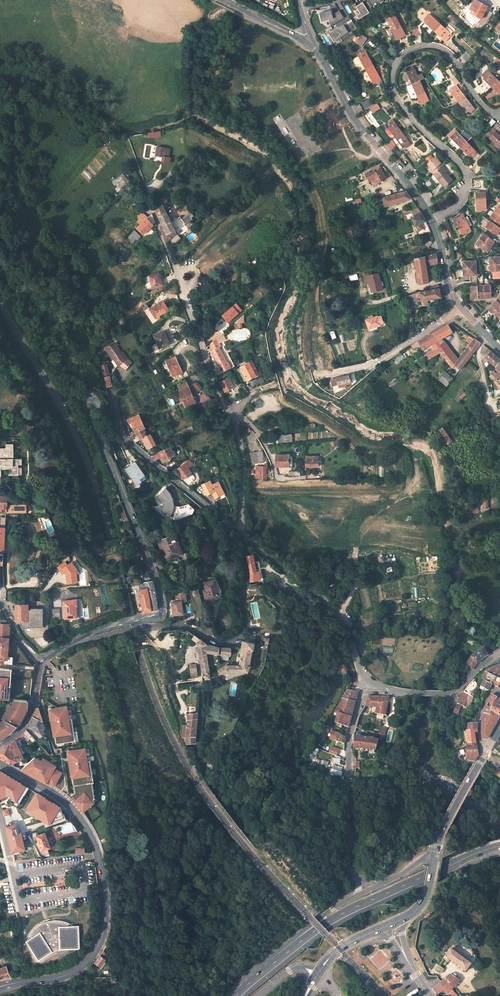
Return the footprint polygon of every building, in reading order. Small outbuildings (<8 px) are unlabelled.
[(475,0),(474,0),(470,9),(483,15),(487,6),(475,0)] [(373,10),(368,2),(363,4),(363,3),(357,6),(356,5),(352,7),(355,11),(357,9),(360,14),(357,16),(359,20),(369,14),(369,13),(373,10)] [(345,18),(342,20),(343,23),(350,19),(344,9),(341,10),(345,18)] [(331,10),(319,13),(322,21),(329,19),(331,26),(344,18),(340,10),(335,13),(332,14),(331,10)] [(440,24),(429,14),(424,19),(427,21),(425,23),(434,31),(440,24)] [(405,35),(397,20),(389,24),(397,40),(405,35)] [(342,25),(329,34),(334,42),(341,38),(343,41),(359,32),(352,21),(343,27),(342,25)] [(446,40),(452,34),(451,34),(445,28),(440,24),(434,31),(443,39),(444,38),(446,40)] [(373,65),(365,52),(358,55),(366,69),(373,65)] [(471,56),(467,52),(462,57),(466,61),(471,56)] [(358,55),(352,59),(359,72),(366,69),(358,55)] [(373,82),(380,78),(377,74),(376,71),(373,65),(366,69),(373,82)] [(418,76),(413,66),(408,68),(409,70),(406,71),(409,79),(404,81),(406,86),(420,80),(418,76)] [(479,86),(486,93),(491,87),(499,78),(499,77),(497,80),(487,70),(482,75),(484,77),(483,79),(484,80),(479,86)] [(465,96),(456,85),(459,82),(455,76),(450,79),(455,85),(449,89),(450,91),(455,98),(458,102),(465,96)] [(499,95),(499,83),(499,81),(499,80),(499,78),(491,87),(499,95)] [(420,97),(426,94),(420,80),(406,86),(410,99),(418,98),(417,97),(420,95),(420,97)] [(373,105),(368,96),(358,102),(363,110),(373,105)] [(470,112),(474,109),(465,96),(458,102),(466,113),(469,111),(470,112)] [(379,108),(377,104),(370,109),(373,113),(379,108)] [(424,119),(429,116),(424,107),(420,110),(424,119)] [(402,132),(392,120),(386,124),(395,137),(402,132)] [(462,137),(464,135),(456,127),(449,135),(452,138),(453,136),(452,134),(456,131),(462,137)] [(462,137),(456,131),(452,134),(453,136),(452,138),(451,138),(461,148),(467,142),(462,137)] [(499,144),(499,136),(495,131),(489,138),(495,142),(496,141),(499,144)] [(406,148),(411,144),(402,132),(395,137),(403,148),(405,146),(406,148)] [(223,142),(239,153),(243,148),(227,137),(223,142)] [(461,148),(451,138),(445,144),(455,153),(461,148)] [(390,150),(396,146),(391,139),(385,144),(390,150)] [(472,160),(478,153),(467,142),(461,148),(472,160)] [(170,150),(157,147),(156,156),(163,157),(169,158),(170,150)] [(435,157),(427,164),(431,170),(430,171),(433,174),(434,173),(439,179),(438,180),(444,187),(452,180),(446,174),(448,173),(442,167),(443,166),(435,157)] [(414,169),(409,162),(405,167),(409,173),(414,169)] [(481,168),(476,163),(470,169),(475,174),(481,168)] [(386,177),(378,166),(369,171),(376,184),(386,177)] [(472,180),(472,188),(481,188),(481,179),(472,180)] [(120,190),(126,185),(123,182),(118,187),(120,190)] [(406,191),(383,197),(385,206),(411,199),(406,191)] [(486,209),(485,192),(475,193),(477,210),(486,209)] [(163,197),(153,206),(154,207),(158,216),(162,225),(171,222),(164,208),(169,203),(163,197)] [(414,203),(408,207),(409,209),(402,211),(405,220),(411,218),(410,217),(420,211),(414,203)] [(499,204),(489,217),(499,225),(499,205),(499,204)] [(411,218),(420,235),(430,231),(420,211),(410,217),(411,218)] [(143,212),(137,217),(143,222),(148,218),(143,212)] [(136,228),(143,235),(154,224),(155,223),(151,214),(148,218),(136,228)] [(465,218),(463,214),(455,219),(462,234),(471,230),(469,226),(465,218)] [(193,220),(189,215),(182,220),(186,225),(192,221),(193,220)] [(497,235),(498,233),(499,231),(499,229),(499,228),(489,221),(485,227),(497,235)] [(181,238),(176,233),(171,222),(162,225),(161,227),(164,236),(166,242),(169,239),(174,244),(181,238)] [(131,234),(136,239),(139,235),(135,230),(131,234)] [(490,248),(494,241),(491,239),(482,233),(475,243),(487,252),(490,248)] [(131,234),(127,238),(130,241),(132,243),(136,239),(131,234)] [(415,261),(418,284),(428,282),(425,266),(425,264),(431,263),(432,265),(437,263),(436,253),(414,258),(415,261)] [(499,257),(489,257),(490,272),(493,272),(493,278),(499,278),(499,257)] [(475,275),(474,260),(460,261),(461,276),(467,276),(475,275)] [(162,285),(158,272),(148,276),(142,278),(147,290),(152,288),(162,285)] [(363,274),(365,284),(369,283),(368,275),(372,275),(371,272),(363,274)] [(382,290),(378,273),(372,275),(368,275),(369,283),(371,292),(382,290)] [(420,292),(421,301),(440,297),(439,292),(438,285),(430,288),(430,290),(420,292)] [(489,298),(489,285),(485,285),(467,285),(468,299),(489,298)] [(419,299),(417,293),(407,297),(408,303),(419,299)] [(168,310),(162,300),(149,309),(155,318),(168,310)] [(493,314),(494,313),(499,319),(499,303),(499,302),(496,300),(487,309),(493,314)] [(237,311),(233,307),(222,316),(225,320),(233,314),(237,311)] [(225,320),(227,322),(235,316),(233,314),(225,320)] [(377,316),(366,320),(369,329),(380,325),(380,324),(383,323),(380,315),(377,316)] [(236,329),(243,328),(243,323),(245,323),(245,319),(235,320),(236,329)] [(441,338),(452,332),(448,324),(433,332),(437,340),(441,338)] [(167,340),(163,331),(153,336),(159,349),(169,345),(167,341),(167,340)] [(434,349),(426,354),(429,359),(437,354),(440,352),(443,350),(437,340),(433,332),(426,337),(422,339),(411,345),(414,348),(419,345),(422,349),(431,344),(434,349)] [(469,335),(464,341),(469,345),(474,338),(469,335)] [(218,367),(221,365),(224,371),(231,368),(228,362),(227,362),(219,347),(221,346),(217,340),(216,338),(209,344),(212,350),(211,351),(218,367)] [(440,352),(452,367),(454,364),(457,360),(441,338),(437,340),(443,350),(440,352)] [(457,360),(454,364),(460,369),(479,345),(480,342),(477,340),(474,338),(469,345),(457,360)] [(113,359),(118,366),(119,365),(125,370),(131,363),(128,359),(126,361),(120,353),(121,352),(116,346),(118,345),(116,342),(111,345),(111,344),(104,348),(109,356),(110,355),(113,359)] [(489,376),(494,382),(495,381),(497,379),(499,377),(499,359),(492,352),(483,345),(481,353),(482,354),(497,368),(496,369),(498,372),(496,373),(493,375),(492,373),(489,376)] [(165,361),(172,376),(178,374),(177,372),(181,370),(175,356),(165,361)] [(256,376),(257,377),(259,376),(251,360),(248,361),(249,363),(256,376)] [(256,376),(249,363),(236,369),(243,382),(256,376)] [(109,375),(106,364),(101,365),(103,376),(109,375)] [(440,380),(445,375),(440,371),(436,377),(440,380)] [(440,380),(446,386),(453,378),(446,373),(445,375),(440,380)] [(351,381),(349,375),(341,377),(331,379),(332,383),(338,382),(338,385),(342,384),(345,383),(346,384),(349,383),(350,382),(350,381),(351,381)] [(237,386),(232,376),(220,382),(224,392),(237,386)] [(194,385),(199,392),(204,388),(198,381),(194,385)] [(195,403),(186,382),(178,385),(180,390),(178,391),(185,407),(195,403)] [(152,429),(148,420),(146,421),(143,415),(141,414),(139,415),(144,428),(145,432),(152,429)] [(145,432),(144,428),(139,415),(138,415),(127,419),(129,425),(131,424),(135,432),(136,432),(137,436),(138,436),(145,432)] [(456,438),(447,424),(443,426),(452,441),(456,438)] [(452,441),(443,426),(436,431),(445,445),(448,443),(452,441)] [(150,434),(147,435),(145,432),(138,436),(140,440),(142,439),(144,443),(146,442),(149,448),(156,445),(150,434)] [(13,444),(6,444),(6,448),(0,448),(0,476),(1,476),(1,470),(9,469),(9,476),(18,475),(18,465),(22,465),(22,459),(13,459),(13,444)] [(163,461),(174,455),(172,451),(171,448),(170,446),(168,447),(159,452),(163,461)] [(288,466),(288,455),(276,455),(276,460),(276,466),(288,466)] [(306,467),(318,467),(318,456),(308,456),(308,460),(305,460),(306,467)] [(187,477),(192,473),(191,472),(187,467),(192,464),(189,460),(179,465),(181,466),(175,470),(182,479),(186,476),(187,477)] [(136,462),(126,469),(136,485),(148,477),(143,470),(141,471),(137,465),(136,462)] [(453,472),(462,472),(460,463),(451,463),(453,472)] [(266,479),(266,466),(256,466),(256,479),(266,479)] [(212,492),(213,492),(214,493),(214,496),(215,498),(219,496),(218,495),(223,493),(218,482),(214,484),(214,485),(212,486),(212,484),(210,480),(201,485),(206,495),(212,492)] [(164,493),(162,491),(157,497),(161,503),(163,504),(163,508),(161,511),(169,518),(173,512),(174,507),(173,499),(170,492),(166,489),(164,493)] [(7,496),(0,496),(0,508),(7,509),(6,512),(7,513),(26,512),(26,505),(7,505),(7,496)] [(476,519),(483,519),(483,514),(465,515),(465,521),(469,520),(469,524),(476,524),(476,519)] [(477,541),(478,535),(465,533),(463,538),(477,541)] [(182,550),(175,534),(173,535),(173,537),(179,552),(182,550)] [(166,537),(159,540),(167,560),(174,557),(173,554),(179,552),(173,537),(167,539),(166,537)] [(256,572),(253,555),(247,557),(250,573),(256,572)] [(67,565),(65,562),(57,568),(62,575),(65,573),(66,574),(67,575),(68,575),(68,576),(67,576),(67,583),(77,582),(77,575),(74,572),(77,570),(72,563),(70,563),(67,565)] [(218,593),(215,580),(204,583),(206,590),(204,591),(206,601),(212,600),(211,597),(216,596),(217,595),(218,595),(218,593)] [(147,588),(139,590),(143,612),(151,610),(158,609),(154,587),(152,581),(145,582),(147,588)] [(191,590),(193,597),(199,595),(198,588),(191,590)] [(175,594),(176,602),(181,602),(186,601),(185,591),(175,594)] [(66,607),(64,607),(65,619),(76,618),(75,606),(77,606),(76,600),(66,601),(66,607)] [(28,604),(22,604),(22,601),(16,601),(16,604),(15,604),(15,621),(21,621),(28,621),(28,611),(28,610),(28,604)] [(176,602),(171,602),(173,615),(183,614),(181,602),(176,602)] [(43,627),(43,608),(31,608),(31,610),(28,610),(28,611),(28,621),(21,621),(21,628),(28,628),(28,627),(43,627)] [(327,619),(332,614),(327,608),(322,615),(327,619)] [(8,657),(10,628),(8,624),(0,624),(0,662),(12,663),(13,657),(8,657)] [(206,644),(201,640),(196,643),(198,646),(198,647),(202,670),(209,667),(207,653),(218,654),(219,647),(206,644)] [(254,647),(255,643),(244,640),(242,647),(240,662),(243,663),(245,664),(252,666),(252,665),(250,664),(253,650),(255,650),(255,647),(254,647)] [(471,657),(467,663),(472,670),(477,664),(487,655),(482,648),(471,657)] [(239,664),(227,665),(227,673),(237,672),(237,676),(247,672),(248,673),(250,671),(249,670),(250,667),(252,668),(252,666),(245,664),(243,663),(240,662),(239,664)] [(336,669),(328,665),(325,670),(333,674),(336,669)] [(499,665),(485,671),(481,679),(484,680),(492,684),(494,682),(499,684),(499,685),(499,666),(499,665)] [(12,669),(10,668),(0,668),(0,698),(10,699),(10,691),(11,685),(12,672),(12,669)] [(477,688),(476,682),(474,680),(470,683),(463,692),(473,697),(475,692),(477,688)] [(480,687),(488,691),(490,687),(492,684),(484,680),(481,684),(480,687)] [(342,698),(355,702),(358,692),(347,690),(342,698)] [(463,692),(457,703),(464,706),(469,708),(475,698),(473,697),(463,692)] [(499,706),(499,699),(491,694),(488,700),(499,706)] [(376,707),(375,713),(385,715),(388,698),(368,696),(367,702),(365,705),(373,706),(376,707)] [(351,717),(355,702),(342,698),(334,712),(337,713),(351,717)] [(27,700),(18,699),(14,706),(13,705),(10,708),(5,716),(20,723),(26,714),(27,710),(28,709),(26,708),(27,705),(27,700)] [(481,722),(481,724),(481,732),(482,738),(488,738),(497,722),(499,716),(499,706),(488,700),(485,709),(483,713),(482,718),(481,722)] [(75,741),(79,741),(77,734),(74,734),(74,732),(72,720),(73,720),(71,708),(67,708),(67,707),(50,710),(51,717),(52,716),(53,718),(51,719),(53,732),(55,732),(56,737),(55,737),(57,745),(75,741)] [(37,731),(42,734),(44,728),(39,708),(37,708),(28,726),(30,727),(29,728),(36,732),(37,731)] [(195,737),(198,713),(188,714),(187,725),(183,724),(182,736),(186,738),(186,744),(195,743),(195,737)] [(337,713),(334,723),(335,723),(342,725),(348,727),(351,717),(337,713)] [(20,723),(5,716),(4,717),(7,720),(4,721),(6,724),(2,726),(0,722),(0,723),(0,738),(9,733),(15,727),(20,723)] [(477,722),(468,724),(467,731),(466,731),(467,744),(476,743),(475,737),(475,733),(477,732),(477,730),(477,722)] [(26,736),(28,738),(31,735),(26,729),(23,733),(26,736)] [(378,740),(354,736),(354,748),(363,749),(376,750),(378,740)] [(11,764),(23,758),(21,754),(18,747),(15,740),(0,748),(0,758),(4,760),(11,764)] [(466,747),(468,760),(475,761),(478,756),(477,750),(476,743),(467,744),(467,747),(466,747)] [(21,754),(28,750),(24,744),(18,747),(21,754)] [(74,801),(82,812),(88,808),(89,805),(91,803),(90,802),(95,799),(92,784),(94,783),(90,762),(91,762),(89,749),(86,750),(85,749),(68,752),(69,758),(71,757),(72,762),(69,762),(71,773),(74,773),(74,777),(76,777),(78,790),(75,790),(75,792),(74,793),(78,798),(75,800),(74,801)] [(45,779),(51,782),(50,783),(54,786),(62,772),(55,768),(56,765),(43,758),(42,761),(35,757),(24,767),(26,770),(25,771),(44,781),(45,779)] [(216,762),(210,759),(206,766),(212,770),(216,762)] [(0,770),(0,799),(10,794),(22,802),(30,789),(1,770),(0,770)] [(38,793),(27,811),(44,821),(46,827),(66,820),(62,807),(38,793)] [(16,823),(6,826),(13,852),(27,849),(23,832),(19,833),(16,823)] [(40,845),(44,856),(49,854),(47,848),(50,847),(48,843),(46,836),(45,833),(37,836),(39,841),(40,845)] [(31,935),(34,937),(28,940),(28,941),(39,959),(52,951),(53,952),(56,950),(57,950),(61,949),(61,948),(80,948),(79,928),(78,928),(77,928),(76,927),(75,926),(68,926),(70,923),(62,920),(54,920),(50,920),(51,924),(47,925),(46,922),(39,925),(34,931),(31,935)] [(450,949),(444,958),(448,961),(449,959),(466,971),(471,964),(450,949)] [(96,961),(99,962),(96,966),(100,969),(103,965),(101,964),(107,956),(104,950),(103,950),(102,953),(99,956),(96,961)] [(6,966),(0,968),(0,979),(4,978),(11,977),(6,966)] [(451,974),(445,977),(446,978),(453,988),(459,980),(451,974)] [(434,988),(436,990),(437,993),(439,991),(441,992),(444,989),(447,993),(447,992),(450,995),(455,995),(457,995),(452,989),(453,988),(446,978),(439,983),(440,984),(434,988)]
